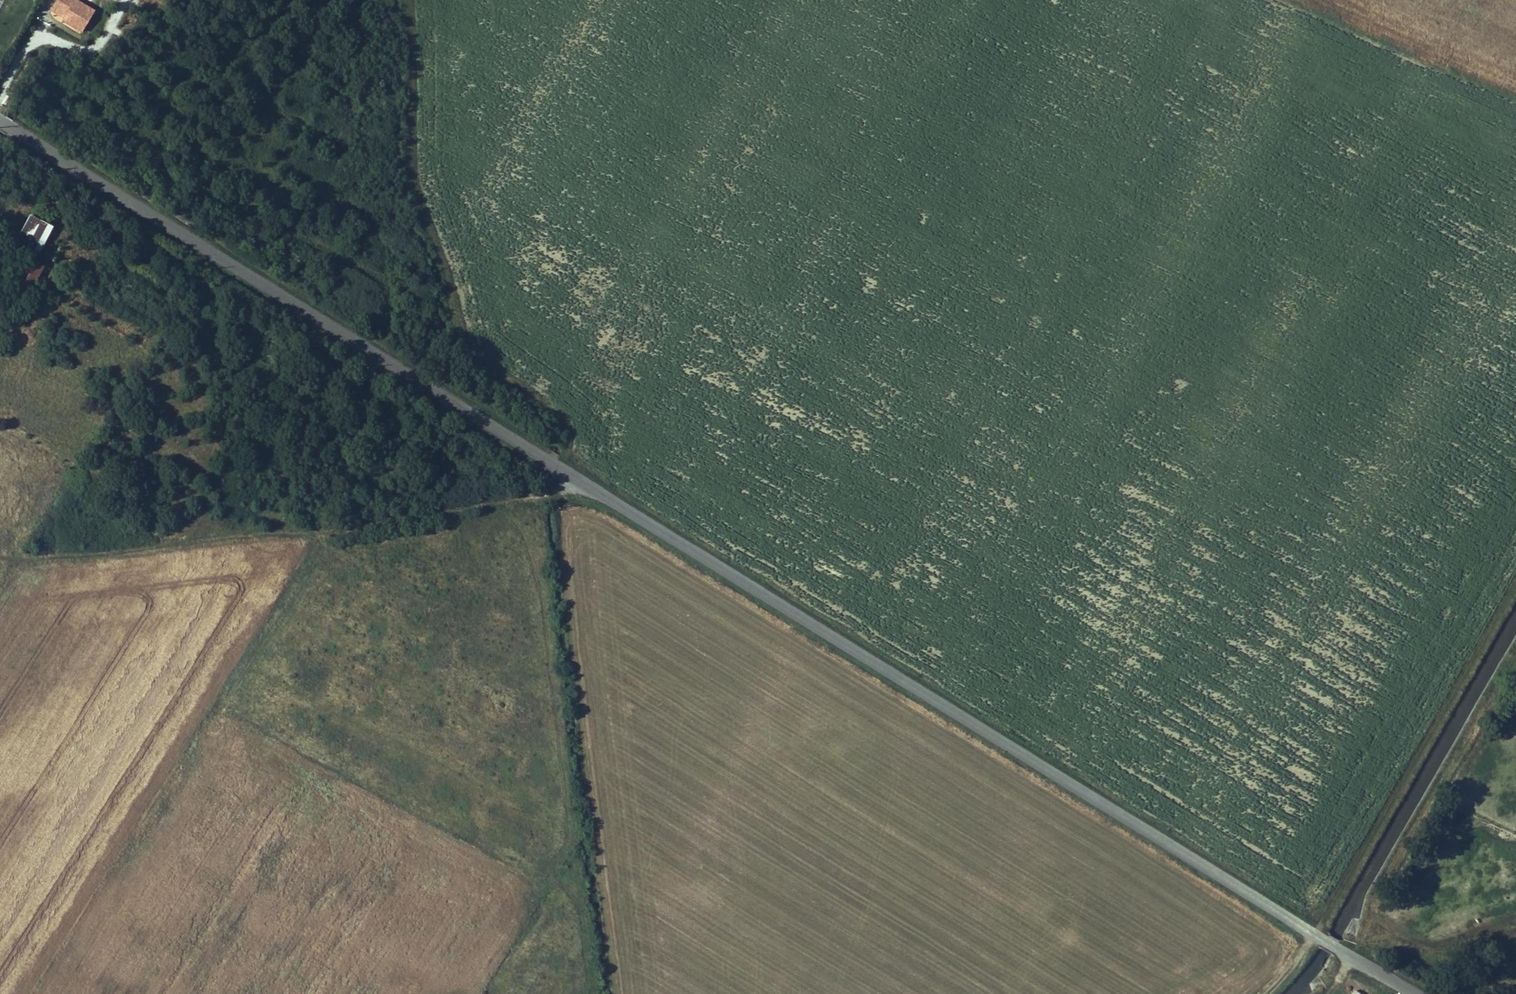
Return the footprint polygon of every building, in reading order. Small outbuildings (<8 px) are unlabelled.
[(61,27),(58,32),(78,43),(91,21),(59,3),(48,20),(61,27)] [(25,210),(19,223),(41,234),(47,221),(25,210)] [(26,249),(10,281),(25,289),(24,291),(31,295),(38,281),(32,277),(42,257),(26,249)] [(0,300),(0,306),(3,308),(8,296),(3,294),(0,300)]
